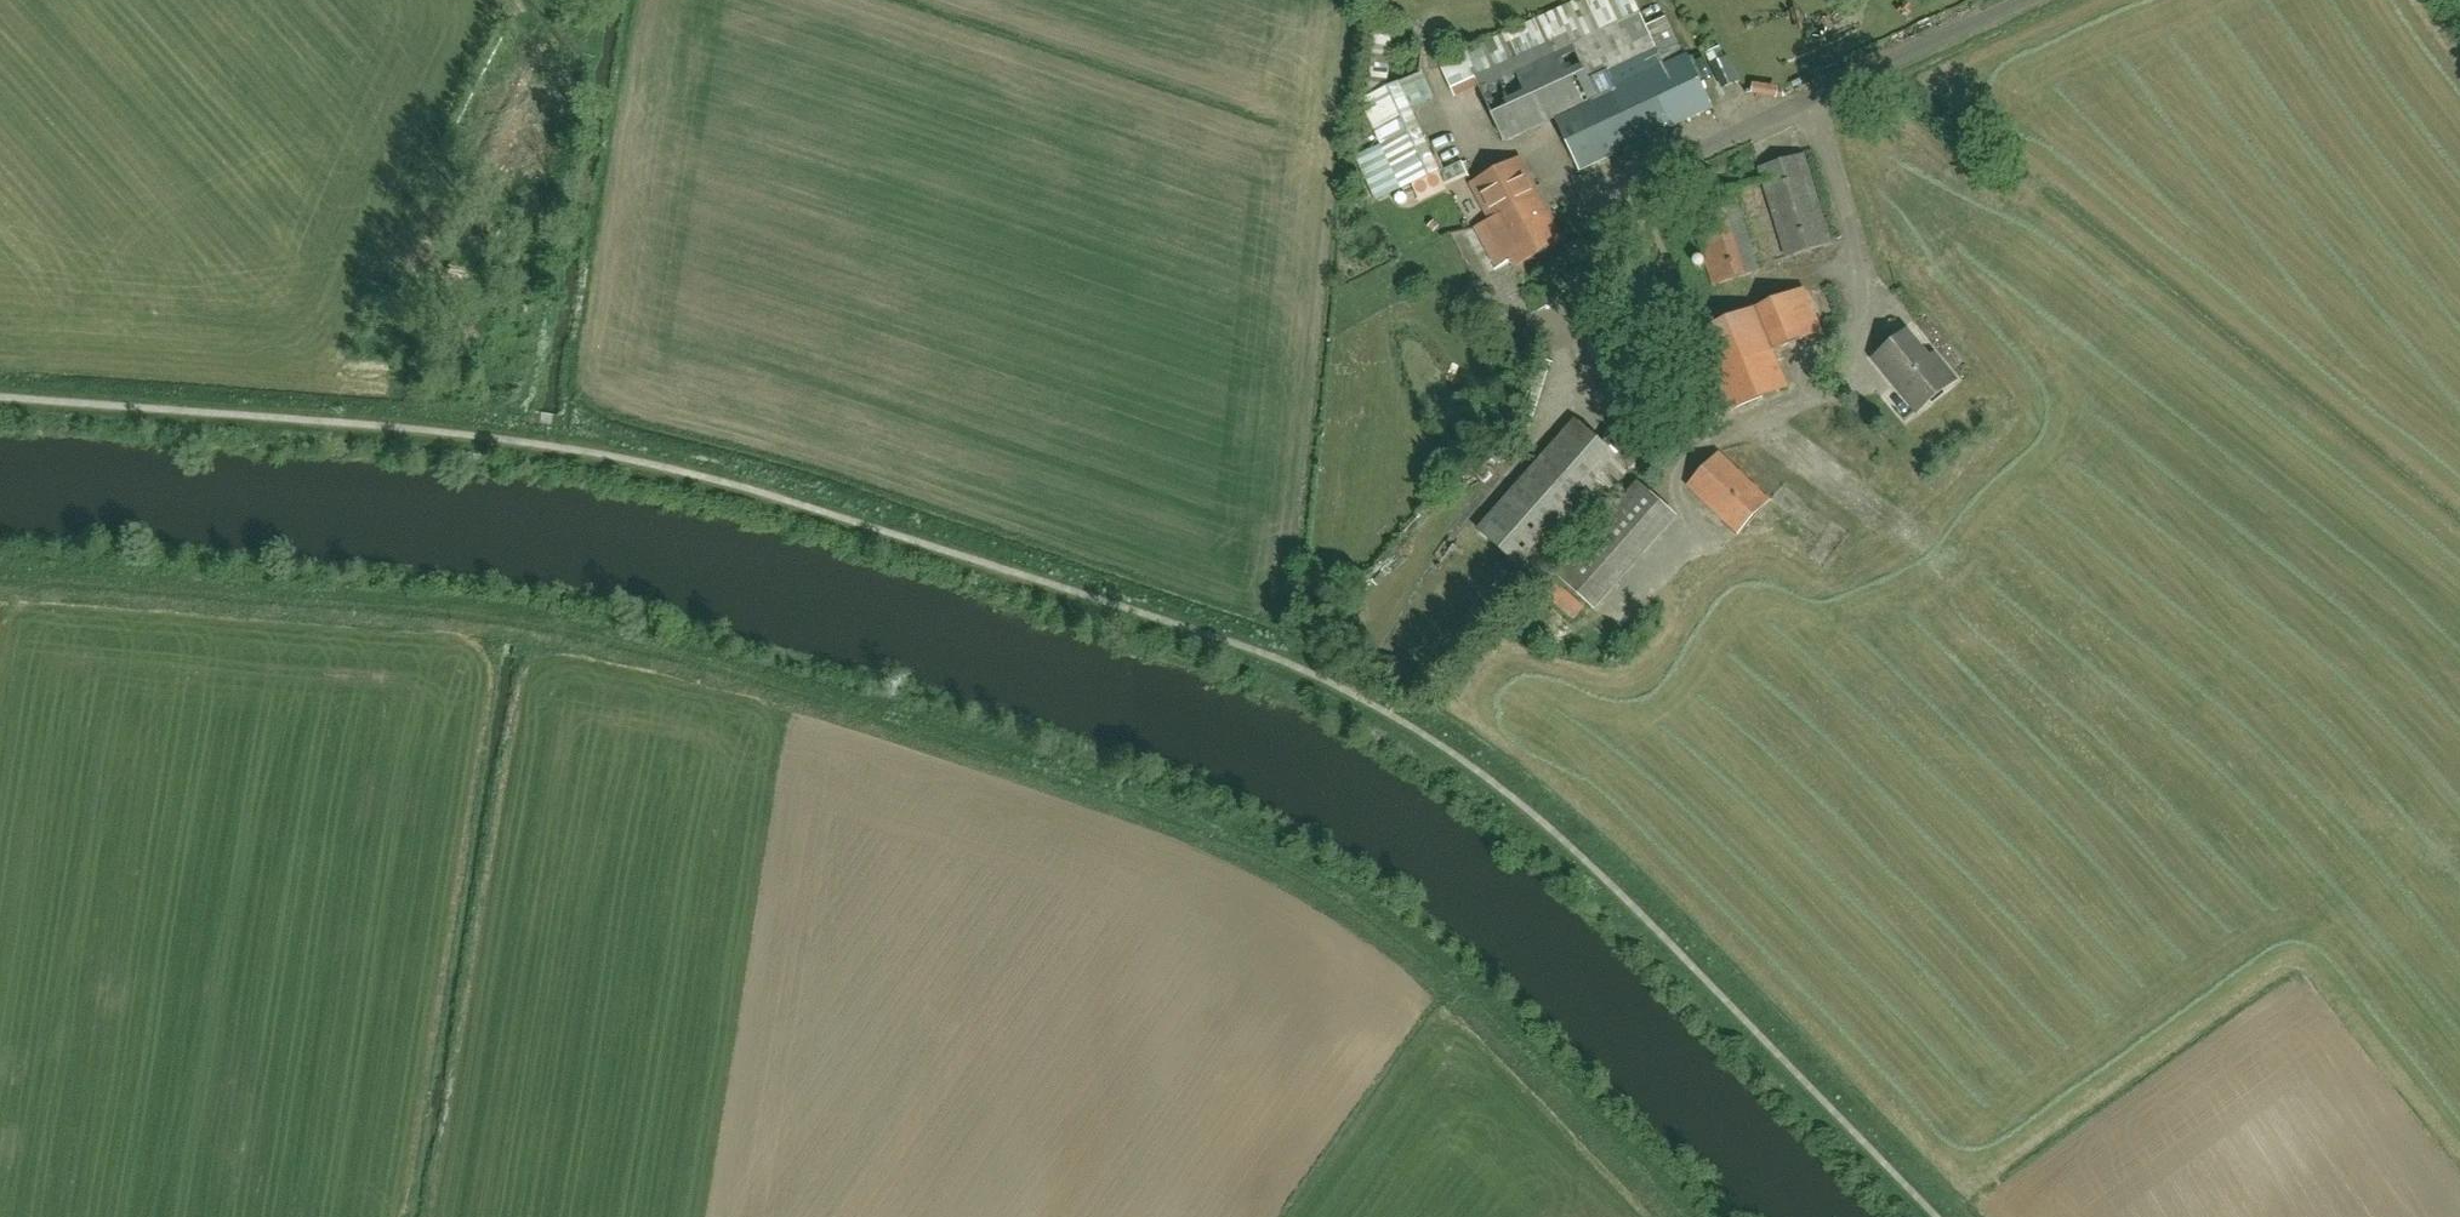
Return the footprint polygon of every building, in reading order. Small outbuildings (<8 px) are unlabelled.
[(1695,84),(1667,17),(1644,27),(1632,0),(1580,0),(1439,65),(1455,99),(1478,89),(1505,146),(1559,121),(1571,145),(1568,146),(1581,174),(1715,111),(1700,82),(1695,84)] [(1852,7),(1858,16),(1867,10),(1862,1),(1852,7)] [(1822,21),(1829,33),(1836,29),(1829,17),(1822,21)] [(1360,102),(1381,147),(1357,156),(1378,201),(1401,190),(1413,185),(1421,204),(1447,192),(1439,173),(1440,172),(1411,110),(1431,101),(1429,96),(1430,95),(1421,74),(1360,102)] [(1760,170),(1788,259),(1831,245),(1803,156),(1760,170)] [(1536,189),(1531,180),(1520,160),(1474,186),(1493,221),(1475,230),(1476,231),(1525,204),(1522,197),(1536,189)] [(1518,266),(1531,260),(1565,241),(1536,189),(1522,197),(1525,204),(1476,231),(1492,261),(1510,251),(1518,266)] [(1688,205),(1714,288),(1760,274),(1733,191),(1688,205)] [(1699,332),(1732,412),(1789,389),(1774,352),(1824,333),(1805,290),(1699,332)] [(1627,466),(1629,469),(1630,472),(1643,460),(1662,440),(1650,413),(1649,414),(1604,310),(1572,323),(1617,428),(1611,430),(1627,466)] [(1908,334),(1875,361),(1918,413),(1956,382),(1944,367),(1938,371),(1908,334)] [(1629,469),(1627,466),(1574,419),(1477,530),(1533,578),(1629,469)] [(1773,502),(1720,452),(1686,488),(1738,537),(1773,502)] [(1593,611),(1676,517),(1639,485),(1556,578),(1593,611)]
